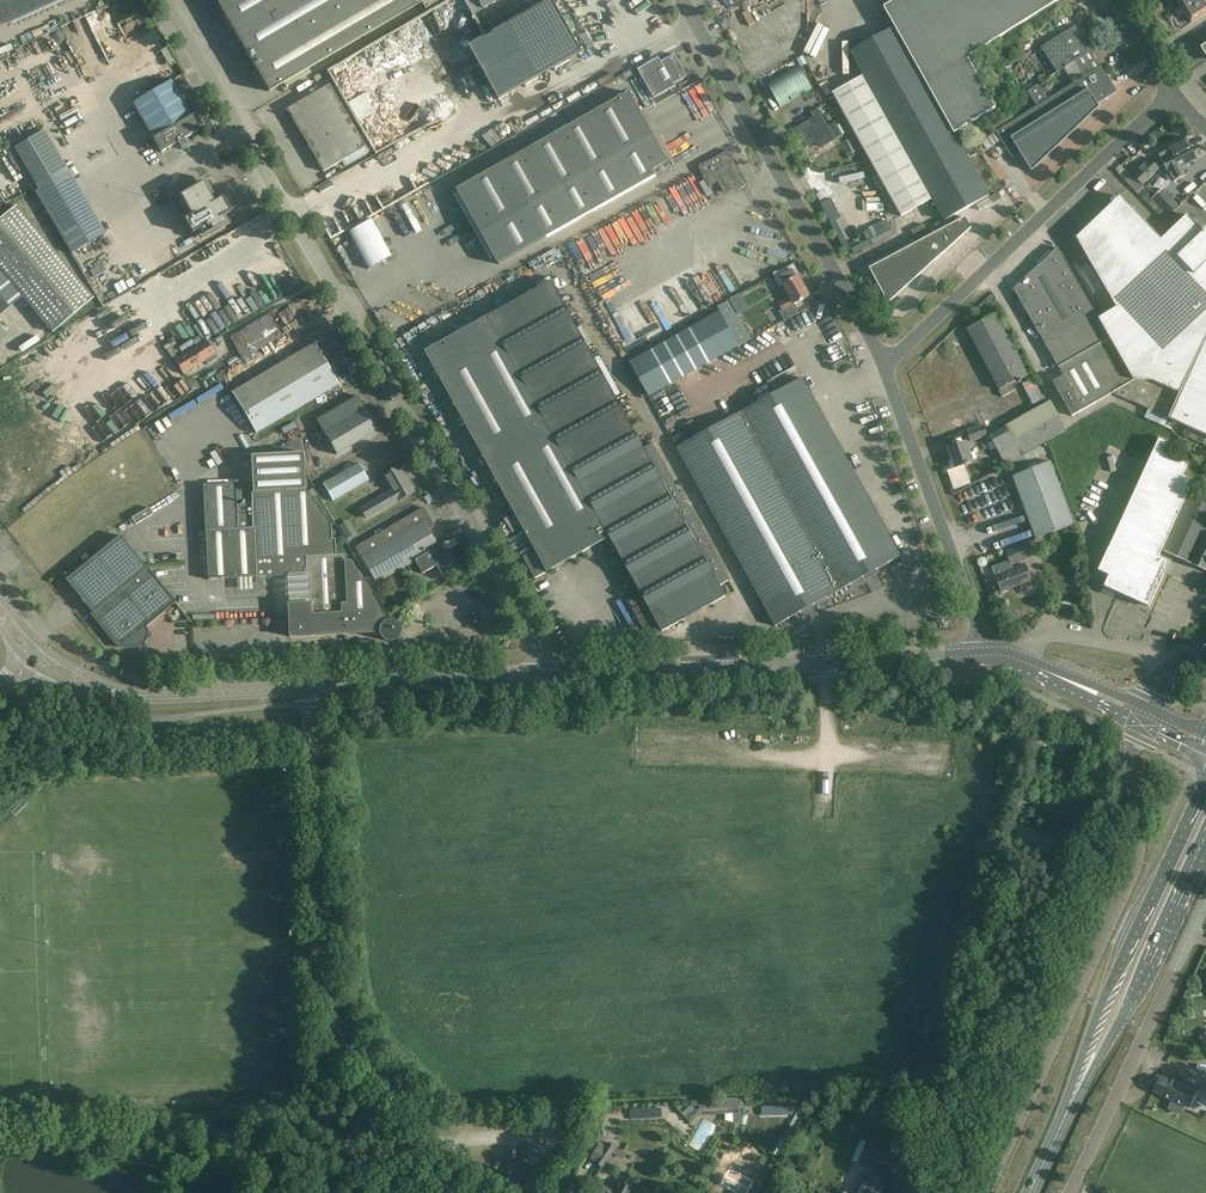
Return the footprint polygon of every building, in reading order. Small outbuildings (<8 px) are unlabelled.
[(10,25),(66,0),(0,0),(0,3),(10,25)] [(223,2),(220,3),(222,6),(272,90),(423,0),(222,0),(223,2)] [(583,54),(560,12),(558,13),(554,6),(556,5),(553,0),(526,15),(525,13),(524,14),(525,16),(512,23),(511,21),(509,22),(510,24),(497,31),(496,30),(494,31),(495,32),(483,39),(482,38),(480,39),(481,40),(469,47),(471,50),(470,51),(471,53),(474,51),(481,64),(478,66),(479,68),(481,67),(486,76),(484,77),(485,79),(487,78),(492,88),(491,89),(492,90),(493,89),(499,100),(511,94),(512,95),(514,95),(512,91),(524,84),(526,88),(528,87),(527,85),(540,77),(541,79),(543,78),(541,75),(554,68),(556,71),(557,70),(556,69),(570,61),(569,59),(579,54),(580,55),(583,54)] [(482,9),(498,0),(477,0),(482,9)] [(972,66),(951,79),(902,0),(896,0),(884,8),(956,134),(998,108),(972,66)] [(951,79),(972,66),(968,59),(1059,1),(1059,0),(902,0),(951,79)] [(1191,22),(1205,13),(1205,0),(1177,0),(1191,22)] [(1075,28),(1043,48),(1057,71),(1074,61),(1085,78),(1090,75),(1095,71),(1101,68),(1090,51),(1075,28)] [(988,196),(894,29),(851,52),(854,57),(850,60),(859,77),(864,74),(865,76),(832,94),(900,217),(933,199),(945,221),(988,196)] [(686,76),(674,54),(662,61),(659,57),(638,69),(654,98),(676,86),(674,83),(686,76)] [(811,89),(799,66),(767,84),(780,107),(792,100),(792,101),(800,96),(799,96),(811,89)] [(1116,92),(1101,68),(1049,100),(1038,107),(998,132),(1012,156),(1019,152),(1032,172),(1099,108),(1097,104),(1116,92)] [(199,130),(171,80),(132,102),(161,152),(177,143),(180,149),(187,146),(183,139),(199,130)] [(1038,107),(1049,100),(1039,84),(1028,91),(1038,107)] [(366,147),(329,85),(287,109),(323,171),(366,147)] [(669,162),(630,92),(504,162),(457,188),(499,264),(545,237),(656,175),(653,170),(669,162)] [(828,126),(819,108),(812,111),(815,117),(795,128),(803,141),(815,134),(823,147),(843,135),(835,122),(828,126)] [(13,147),(67,254),(103,236),(49,129),(13,147)] [(1196,159),(1185,137),(1157,151),(1168,173),(1172,182),(1185,175),(1181,167),(1196,159)] [(976,154),(968,138),(962,141),(971,157),(976,154)] [(746,183),(728,151),(699,167),(708,184),(709,187),(718,182),(725,194),(729,191),(729,192),(746,183)] [(1159,169),(1150,159),(1134,175),(1127,182),(1136,192),(1143,185),(1159,169)] [(222,198),(217,201),(204,179),(175,195),(188,217),(183,220),(192,234),(196,232),(201,240),(230,224),(225,215),(230,212),(222,198)] [(1145,187),(1138,194),(1147,202),(1154,196),(1145,187)] [(1173,199),(1164,189),(1148,203),(1158,213),(1173,199)] [(826,194),(817,199),(820,204),(829,199),(826,194)] [(1110,338),(1134,381),(1151,381),(1180,394),(1205,337),(1205,234),(1188,215),(1162,240),(1121,197),(1077,238),(1117,309),(1099,319),(1110,338)] [(833,198),(822,203),(831,223),(842,219),(833,198)] [(992,203),(988,198),(976,205),(979,210),(992,203)] [(21,295),(50,330),(90,296),(14,204),(0,216),(0,314),(21,295)] [(971,228),(965,217),(869,269),(888,304),(971,228)] [(886,219),(866,229),(873,243),(893,233),(886,219)] [(391,256),(371,220),(348,232),(368,269),(391,256)] [(1058,367),(1110,338),(1099,319),(1058,248),(1014,290),(1058,367)] [(796,277),(792,270),(779,277),(783,284),(791,298),(779,305),(782,310),(779,312),(784,321),(799,312),(794,304),(809,296),(798,276),(796,277)] [(644,449),(552,282),(425,352),(535,551),(524,557),(536,579),(547,572),(610,537),(662,631),(726,596),(720,585),(728,581),(653,444),(644,449)] [(242,359),(303,324),(290,302),(229,336),(242,359)] [(696,325),(630,362),(649,397),(739,347),(739,346),(720,311),(696,325)] [(1027,376),(995,315),(968,329),(1000,390),(999,390),(1002,397),(1016,389),(1013,383),(1027,376)] [(1180,394),(1165,427),(1173,431),(1177,422),(1205,435),(1205,337),(1180,394)] [(1134,381),(1110,338),(1058,367),(1063,376),(1053,382),(1073,416),(1114,393),(1122,388),(1129,391),(1134,381)] [(217,358),(207,341),(175,360),(183,374),(204,360),(207,364),(217,358)] [(313,342),(231,393),(257,434),(338,383),(313,342)] [(876,570),(901,556),(802,378),(677,448),(776,626),(862,577),(864,581),(868,582),(877,577),(878,573),(876,570)] [(1042,395),(1033,378),(1023,384),(1035,406),(1050,399),(1048,396),(1047,393),(1042,395)] [(1165,427),(1180,394),(1151,381),(1134,381),(1129,391),(1122,388),(1114,393),(1148,409),(1144,417),(1165,427)] [(377,430),(356,395),(316,419),(337,454),(377,430)] [(1051,401),(989,436),(993,441),(1006,465),(1067,431),(1051,401)] [(167,415),(146,426),(178,485),(189,479),(186,473),(191,473),(197,470),(193,464),(184,463),(179,454),(172,454),(172,461),(166,450),(167,415)] [(987,436),(984,426),(968,431),(971,441),(987,436)] [(689,439),(684,432),(672,439),(676,446),(689,439)] [(1171,445),(1159,440),(1099,570),(1110,575),(1105,586),(1149,606),(1169,562),(1158,558),(1193,481),(1182,476),(1187,465),(1166,456),(1171,445)] [(972,462),(966,443),(949,449),(956,468),(948,471),(955,489),(971,483),(964,465),(972,462)] [(304,490),(302,452),(248,455),(250,493),(248,493),(248,504),(236,505),(237,529),(235,529),(233,483),(203,485),(207,580),(306,574),(308,603),(288,604),(289,636),(379,631),(380,633),(380,635),(381,636),(382,638),(384,639),(385,640),(387,640),(388,641),(390,641),(392,640),(393,640),(395,639),(396,638),(397,637),(398,635),(399,634),(399,632),(399,630),(399,628),(398,627),(397,625),(396,624),(395,623),(393,622),(391,621),(390,621),(388,621),(386,621),(385,620),(384,619),(383,618),(382,618),(345,555),(335,555),(334,538),(331,539),(330,523),(305,490),(304,490)] [(1073,525),(1050,463),(1014,476),(1037,538),(1073,525)] [(368,480),(358,464),(323,484),(333,500),(368,480)] [(413,491),(399,466),(383,475),(392,491),(361,508),(366,518),(396,501),(413,491)] [(1191,491),(1163,551),(1205,570),(1205,498),(1191,491)] [(438,547),(438,546),(428,529),(434,526),(423,507),(355,547),(377,584),(415,562),(414,561),(438,547)] [(356,534),(349,520),(339,525),(346,539),(356,534)] [(93,613),(147,568),(120,535),(65,580),(93,613)] [(617,552),(610,540),(604,543),(611,555),(617,552)] [(1032,558),(1026,543),(1006,551),(1010,561),(993,567),(1002,591),(1031,580),(1025,564),(1013,568),(1012,565),(1032,558)] [(414,561),(415,562),(422,574),(438,564),(442,571),(456,563),(448,550),(445,551),(441,544),(438,546),(438,547),(414,561)] [(175,602),(147,568),(93,613),(92,614),(119,647),(145,646),(143,643),(145,641),(147,638),(147,635),(147,632),(146,629),(145,626),(175,602)] [(1161,1077),(1154,1092),(1189,1108),(1197,1092),(1196,1092),(1171,1080),(1170,1082),(1161,1077)] [(700,1103),(699,1103),(699,1109),(726,1108),(739,1107),(743,1108),(743,1102),(741,1101),(742,1098),(725,1098),(726,1102),(700,1103)] [(691,1104),(682,1113),(687,1118),(696,1109),(691,1104)] [(861,1140),(852,1160),(857,1163),(879,1173),(889,1152),(867,1142),(861,1140)] [(606,1146),(600,1142),(591,1158),(597,1162),(596,1163),(603,1167),(616,1147),(609,1142),(606,1146)] [(720,1184),(736,1192),(748,1192),(754,1181),(729,1167),(720,1184)] [(864,1173),(855,1192),(884,1192),(888,1184),(864,1173)] [(622,1180),(615,1192),(602,1184),(596,1192),(631,1192),(635,1187),(622,1180)]
